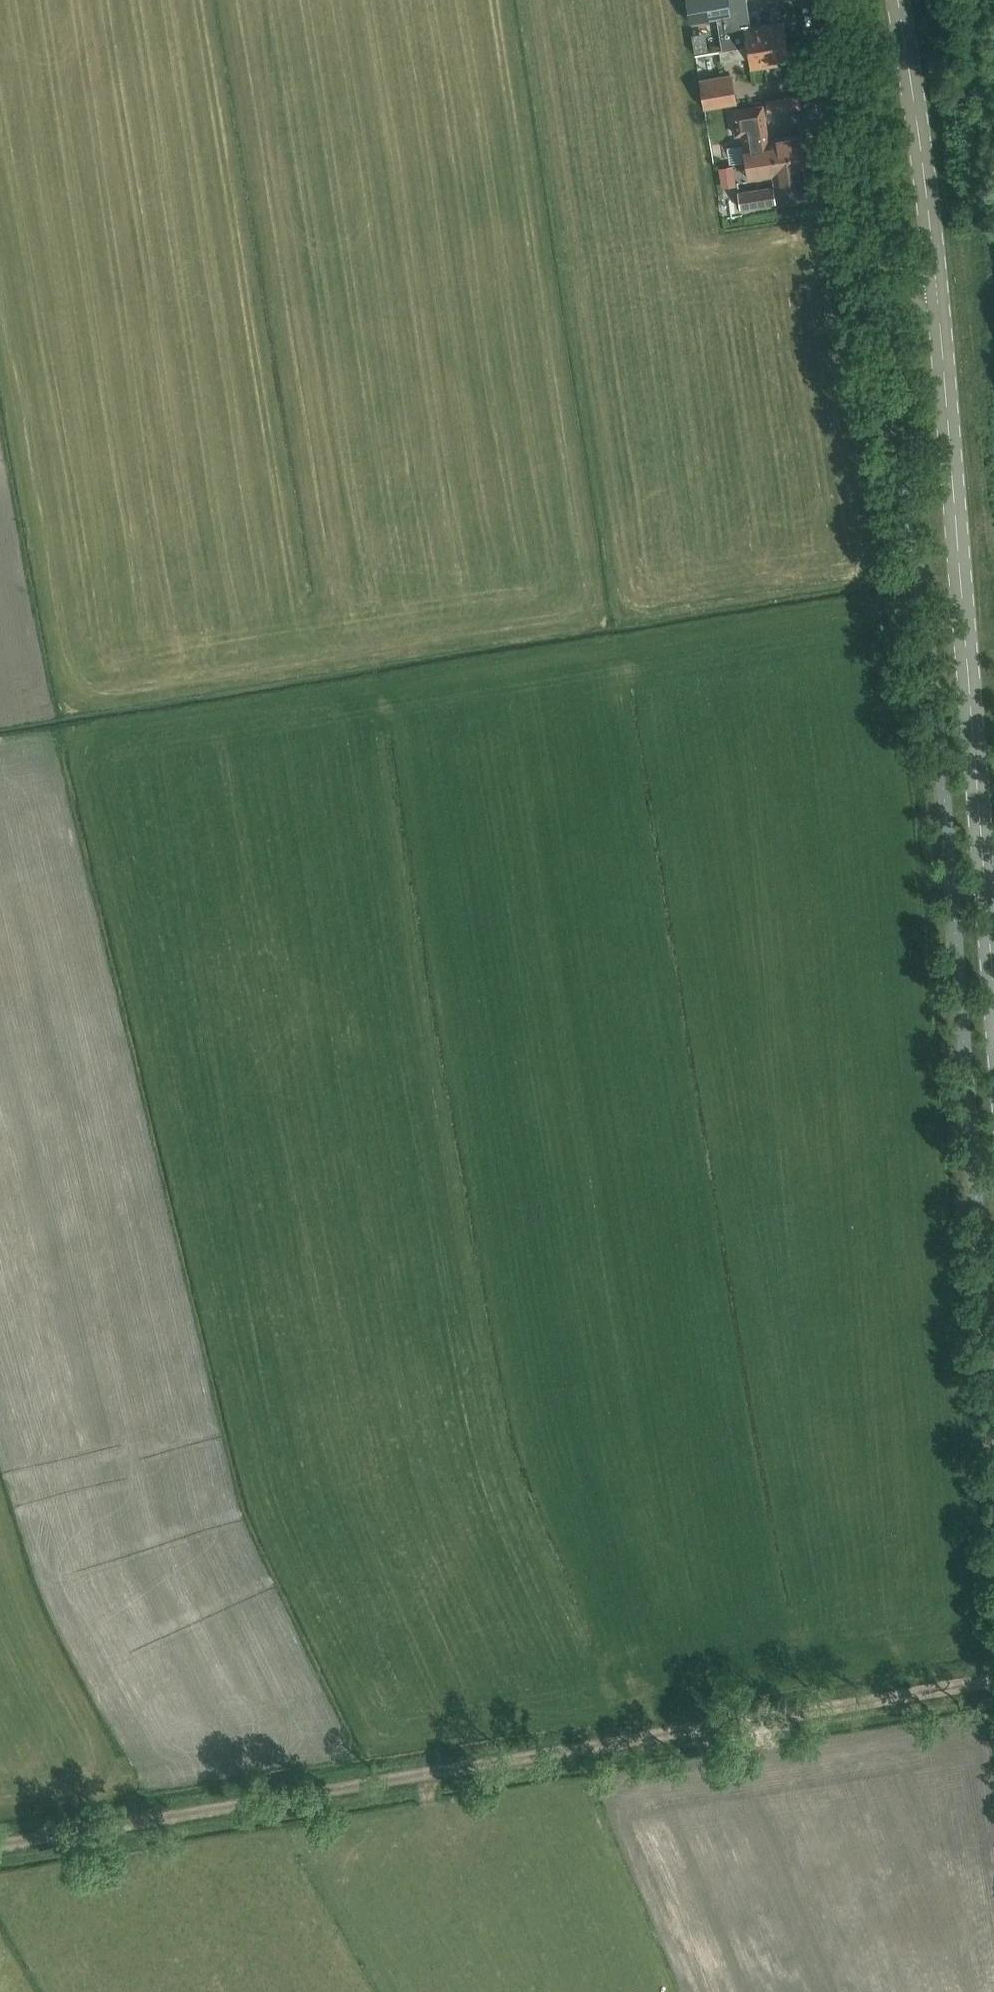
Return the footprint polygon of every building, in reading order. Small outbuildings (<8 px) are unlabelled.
[(693,52),(784,38),(782,21),(733,28),(729,0),(686,0),(693,52)] [(784,38),(693,52),(693,53),(719,49),(721,61),(750,57),(751,66),(776,62),(775,57),(787,56),(784,38)] [(703,108),(737,102),(733,75),(726,76),(700,80),(703,108)] [(782,111),(780,98),(765,100),(767,113),(782,111)] [(745,160),(802,152),(800,134),(766,139),(761,104),(730,108),(734,135),(741,134),(745,160)] [(802,152),(745,160),(748,177),(771,174),(772,181),(803,177),(802,169),(805,168),(802,152)] [(730,166),(715,168),(717,185),(732,183),(730,166)] [(739,207),(774,202),(772,184),(736,189),(739,207)]
